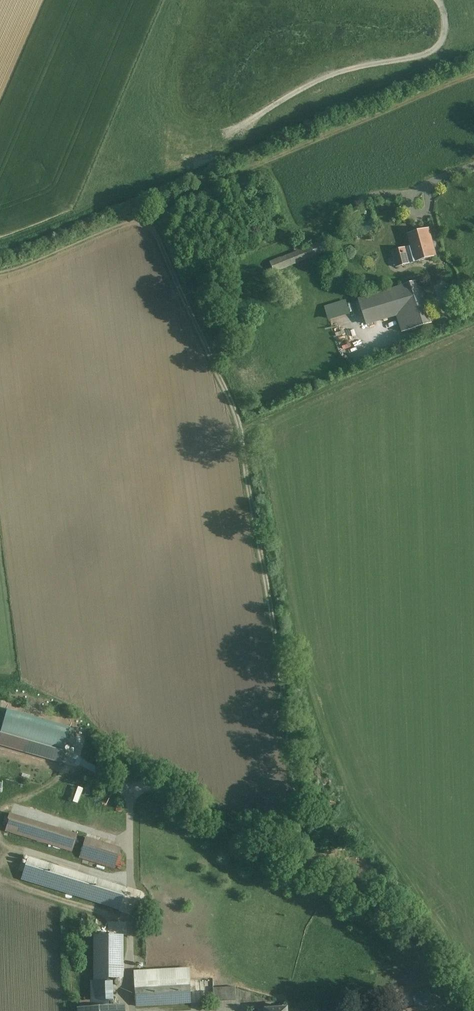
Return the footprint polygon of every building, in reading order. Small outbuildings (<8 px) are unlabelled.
[(373,221),(350,229),(354,238),(377,229),(373,221)] [(428,229),(398,237),(400,246),(411,243),(411,246),(392,251),(398,274),(404,272),(402,267),(436,257),(428,229)] [(328,239),(269,263),(273,272),(332,248),(328,239)] [(417,282),(398,287),(410,323),(415,321),(419,333),(432,329),(417,282)] [(388,290),(361,298),(364,308),(391,300),(388,290)] [(346,302),(325,309),(328,318),(349,312),(346,302)] [(7,710),(0,732),(0,744),(60,761),(68,734),(72,735),(74,729),(7,710)] [(11,814),(6,833),(72,853),(78,835),(11,814)] [(112,851),(114,845),(87,836),(80,857),(119,870),(124,855),(112,851)] [(28,859),(21,881),(122,912),(129,890),(28,859)] [(123,940),(94,939),(93,984),(121,985),(123,940)] [(190,971),(134,974),(136,1007),(191,1004),(190,971)] [(235,987),(213,988),(214,1002),(236,1000),(235,987)] [(434,1003),(433,992),(415,993),(415,1005),(434,1003)]
